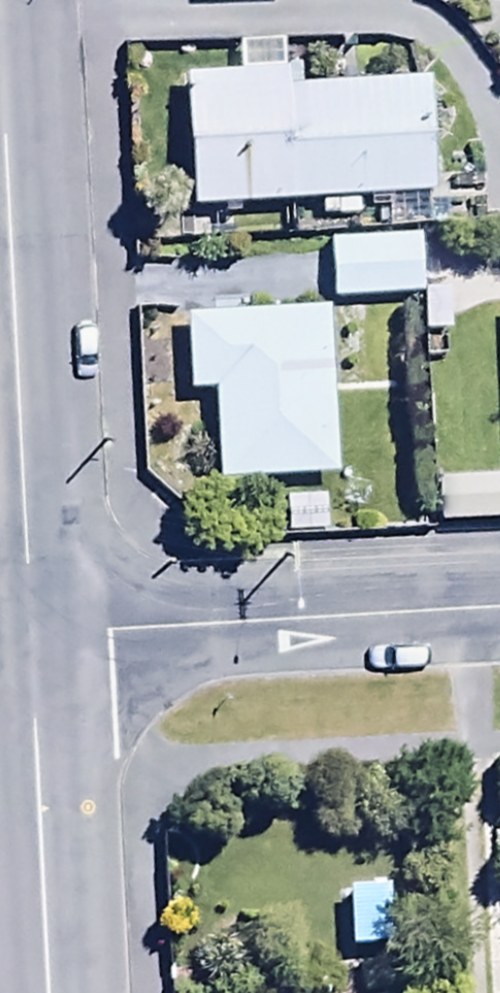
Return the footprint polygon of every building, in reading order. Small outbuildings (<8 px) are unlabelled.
[(185,83),(191,218),(434,206),(428,90),(285,97),(284,78),(185,83)] [(328,248),(330,309),(420,306),(417,245),(328,248)] [(327,320),(184,329),(189,406),(210,405),(215,497),(337,489),(327,320)] [(443,485),(445,537),(499,535),(499,483),(443,485)]
